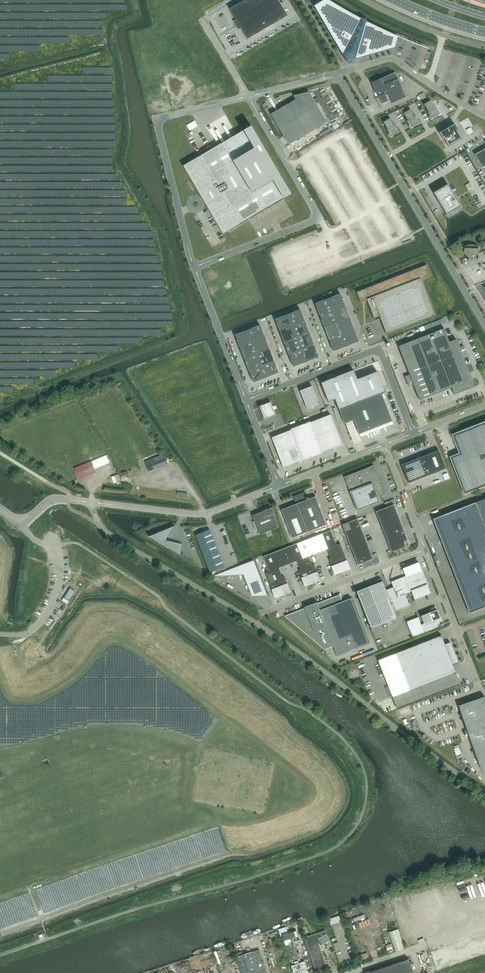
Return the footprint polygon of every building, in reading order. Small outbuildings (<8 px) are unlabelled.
[(237,26),(239,29),(241,28),(247,39),(288,15),(286,15),(277,0),(244,0),(230,9),(236,20),(234,21),(237,26)] [(313,6),(342,55),(347,62),(354,60),(395,48),(398,38),(398,37),(389,33),(380,29),(368,23),(366,21),(366,19),(361,17),(361,19),(358,17),(358,18),(353,15),(341,8),(335,4),(330,2),(327,0),(323,0),(313,6)] [(428,49),(398,37),(398,38),(428,49)] [(377,80),(371,83),(375,92),(376,92),(378,97),(375,98),(381,108),(406,97),(396,75),(395,72),(378,80),(377,80)] [(293,130),(298,139),(327,122),(314,100),(313,101),(308,92),(300,94),(294,96),(296,99),(271,114),(283,136),(293,130)] [(435,107),(431,100),(424,104),(428,111),(427,112),(431,119),(440,114),(436,107),(435,107)] [(403,113),(407,120),(407,121),(411,128),(419,123),(415,116),(414,116),(410,109),(403,113)] [(386,130),(390,137),(399,132),(395,125),(394,125),(390,118),(383,122),(387,129),(386,130)] [(189,131),(198,127),(195,121),(187,125),(189,131)] [(448,146),(462,138),(458,131),(454,124),(439,133),(443,140),(444,139),(448,146)] [(251,126),(189,163),(207,194),(209,193),(212,199),(211,200),(229,231),(291,194),(251,126)] [(293,130),(283,136),(288,144),(298,139),(293,130)] [(482,168),(484,166),(484,148),(475,154),(482,168)] [(448,184),(433,192),(446,215),(461,206),(448,184)] [(463,253),(468,258),(468,261),(474,261),(474,258),(478,253),(479,248),(478,247),(477,246),(476,246),(475,245),(474,245),(473,245),(472,245),(471,245),(469,245),(468,245),(467,245),(466,246),(465,246),(464,247),(463,247),(463,248),(463,247),(463,253)] [(435,315),(421,279),(431,275),(427,264),(356,292),(361,303),(363,302),(367,300),(375,320),(380,318),(386,334),(435,315)] [(340,293),(327,298),(332,310),(345,305),(340,293)] [(315,303),(319,315),(332,310),(327,298),(315,303)] [(345,305),(332,310),(337,322),(349,317),(345,305)] [(300,309),(287,314),(292,326),(305,321),(300,309)] [(319,315),(324,327),(337,322),(332,310),(319,315)] [(287,314),(275,319),(279,331),(292,326),(287,314)] [(349,317),(337,322),(341,334),(354,329),(349,317)] [(292,326),(297,338),(309,333),(305,321),(292,326)] [(324,327),(329,339),(341,334),(337,322),(324,327)] [(260,325),(247,330),(252,342),(265,337),(260,325)] [(279,331),(284,343),(297,338),(292,326),(279,331)] [(398,346),(413,385),(419,400),(451,388),(454,394),(474,386),(470,376),(456,339),(455,339),(449,342),(444,328),(398,346)] [(341,334),(346,346),(359,341),(354,329),(341,334)] [(247,330),(235,335),(239,347),(252,342),(247,330)] [(309,333),(297,338),(301,350),(314,345),(309,333)] [(329,339),(333,351),(346,346),(341,334),(329,339)] [(265,337),(252,342),(257,354),(269,349),(265,337)] [(297,338),(284,343),(289,355),(301,350),(297,338)] [(252,342),(239,347),(244,358),(257,354),(252,342)] [(314,345),(301,350),(306,362),(319,357),(314,345)] [(269,349),(257,354),(261,365),(274,361),(269,349)] [(301,350),(289,355),(293,367),(306,362),(301,350)] [(257,354),(244,358),(249,370),(261,365),(257,354)] [(274,361),(261,365),(266,377),(279,372),(274,361)] [(261,365),(249,370),(253,382),(266,377),(261,365)] [(381,393),(385,391),(377,371),(357,379),(353,370),(321,382),(328,401),(335,399),(339,409),(338,409),(339,409),(344,423),(354,420),(359,434),(378,426),(392,421),(381,393)] [(319,404),(312,386),(300,391),(307,409),(319,404)] [(275,414),(270,402),(263,404),(259,406),(261,410),(264,419),(275,414)] [(320,418),(326,433),(336,430),(330,414),(320,418)] [(311,422),(317,437),(326,433),(320,418),(311,422)] [(310,421),(300,425),(307,441),(317,437),(311,422),(310,421)] [(459,453),(449,456),(464,494),(484,486),(484,421),(451,434),(459,453)] [(297,445),(307,441),(300,425),(290,429),(291,430),(297,445)] [(287,449),(297,445),(291,430),(281,433),(287,449)] [(326,433),(332,449),(342,445),(336,430),(326,433)] [(277,452),(287,449),(281,433),(271,437),(277,452)] [(317,437),(322,452),(323,452),(332,449),(326,433),(317,437)] [(317,437),(307,441),(313,457),(323,453),(323,452),(322,452),(317,437)] [(297,445),(303,460),(303,461),(313,457),(307,441),(297,445)] [(293,464),(303,460),(297,445),(287,449),(293,464)] [(287,449),(277,452),(283,468),(293,464),(287,449)] [(408,483),(446,468),(438,450),(401,464),(408,483)] [(163,454),(144,462),(149,471),(167,464),(165,457),(163,454)] [(91,461),(74,468),(78,478),(95,471),(91,461)] [(374,465),(344,477),(357,510),(379,501),(378,497),(385,494),(374,465)] [(118,474),(112,477),(114,483),(120,480),(118,474)] [(299,494),(293,496),(296,504),(281,509),(292,538),(326,525),(315,496),(309,498),(309,497),(308,497),(307,497),(306,496),(306,495),(305,494),(304,493),(302,493),(301,493),(299,494)] [(475,502),(447,513),(447,514),(449,518),(435,523),(435,524),(469,612),(484,606),(484,498),(475,502)] [(376,511),(379,520),(397,513),(394,504),(376,511)] [(274,513),(271,507),(268,509),(266,508),(265,510),(261,511),(261,512),(252,515),(259,534),(278,527),(273,514),(274,513)] [(397,513),(379,520),(383,529),(401,522),(397,513)] [(433,519),(435,523),(449,518),(447,514),(447,513),(433,519)] [(342,524),(346,535),(361,529),(357,518),(342,524)] [(386,538),(402,532),(404,531),(401,522),(383,529),(386,538)] [(149,536),(180,555),(182,544),(166,540),(174,526),(149,536)] [(361,529),(346,535),(350,545),(365,539),(361,529)] [(210,530),(196,535),(201,549),(215,544),(210,530)] [(329,548),(336,545),(331,530),(323,533),(329,548)] [(404,531),(402,532),(386,538),(391,552),(409,545),(404,531)] [(327,549),(329,548),(323,533),(308,539),(314,554),(327,549)] [(308,556),(309,556),(314,554),(308,539),(297,543),(303,558),(308,556)] [(365,539),(350,545),(354,555),(369,549),(365,539)] [(297,561),(297,560),(303,558),(297,543),(286,547),(286,548),(292,563),(297,561)] [(336,545),(329,548),(327,549),(330,558),(336,556),(344,553),(340,543),(336,545)] [(215,544),(201,549),(205,558),(219,553),(215,544)] [(292,563),(286,548),(286,547),(278,550),(284,566),(292,563)] [(369,549),(354,555),(358,565),(373,559),(369,549)] [(277,568),(279,568),(284,566),(278,550),(271,553),(277,568)] [(219,553),(205,558),(206,563),(221,558),(219,553)] [(269,571),(277,568),(271,553),(263,556),(269,571)] [(344,553),(336,556),(342,571),(350,568),(344,553)] [(312,565),(309,556),(308,556),(303,558),(297,560),(297,561),(301,570),(306,567),(312,565)] [(330,558),(329,559),(334,574),(342,571),(336,556),(330,558)] [(221,558),(206,563),(210,572),(224,567),(221,558)] [(266,593),(253,560),(240,565),(244,574),(251,594),(266,593)] [(418,562),(411,565),(416,580),(425,577),(422,569),(421,570),(418,562)] [(312,565),(306,567),(312,583),(320,580),(314,564),(312,565)] [(240,565),(222,572),(224,575),(244,574),(240,565)] [(382,580),(356,591),(371,628),(382,624),(386,622),(397,618),(394,610),(409,605),(405,594),(408,593),(408,592),(405,585),(416,580),(411,565),(403,568),(406,576),(402,577),(391,581),(393,587),(389,588),(389,589),(386,590),(382,580)] [(301,570),(299,570),(305,586),(312,583),(306,567),(301,570)] [(282,577),(279,568),(277,568),(269,571),(265,573),(269,582),(276,579),(282,577)] [(282,577),(276,579),(282,594),(290,591),(284,576),(282,577)] [(425,577),(416,580),(422,595),(430,592),(427,585),(428,585),(425,577)] [(282,594),(276,579),(269,582),(275,597),(282,594)] [(416,580),(405,585),(408,592),(412,591),(415,598),(422,595),(416,580)] [(64,598),(69,601),(75,591),(70,588),(64,598)] [(340,595),(321,602),(317,603),(316,602),(304,607),(305,608),(285,616),(324,649),(333,646),(337,655),(368,643),(351,598),(342,601),(340,595)] [(437,610),(429,613),(435,628),(439,627),(437,623),(442,621),(440,617),(437,610)] [(424,632),(435,628),(429,613),(421,616),(424,623),(421,625),(418,617),(406,622),(412,637),(424,632)] [(441,635),(378,660),(397,708),(460,684),(452,663),(457,661),(450,642),(445,644),(441,635)] [(484,696),(475,699),(458,705),(478,762),(480,767),(482,771),(484,775),(484,698),(484,696)] [(458,876),(451,879),(455,891),(462,889),(458,876)] [(451,879),(445,881),(448,893),(455,891),(451,879)] [(445,881),(438,883),(442,895),(448,893),(445,881)] [(480,881),(473,883),(478,897),(484,895),(480,881)] [(438,883),(431,885),(435,897),(442,895),(438,883)] [(431,885),(425,887),(428,899),(435,897),(431,885)] [(425,887),(418,889),(422,902),(428,899),(425,887)] [(418,889),(411,892),(415,904),(422,902),(418,889)] [(462,889),(455,891),(459,903),(466,901),(462,889)] [(455,891),(448,893),(452,905),(459,903),(455,891)] [(411,892),(405,894),(409,906),(415,904),(411,892)] [(448,893),(442,895),(446,907),(452,905),(448,893)] [(405,894),(398,896),(402,908),(409,906),(405,894)] [(442,895),(435,897),(439,909),(446,907),(442,895)] [(398,896),(391,898),(395,910),(402,908),(398,896)] [(435,897),(428,899),(432,912),(439,909),(435,897)] [(428,899),(422,902),(426,914),(432,912),(428,899)] [(422,902),(415,904),(419,916),(426,914),(422,902)] [(415,904),(409,906),(412,918),(419,916),(415,904)] [(409,906),(402,908),(406,920),(412,918),(409,906)] [(402,908),(395,910),(399,922),(406,920),(402,908)] [(340,915),(329,919),(331,925),(342,921),(340,915)] [(405,948),(398,928),(388,932),(394,951),(405,948)] [(284,940),(298,936),(296,930),(282,935),(284,940)] [(326,967),(318,944),(319,944),(321,946),(330,940),(326,933),(325,930),(305,937),(316,970),(326,967)] [(236,957),(240,968),(241,971),(241,972),(258,972),(257,969),(265,966),(259,949),(251,952),(236,957)] [(365,972),(413,972),(408,959),(370,972),(370,971),(365,972)] [(304,961),(291,965),(293,972),(309,972),(304,961)]
